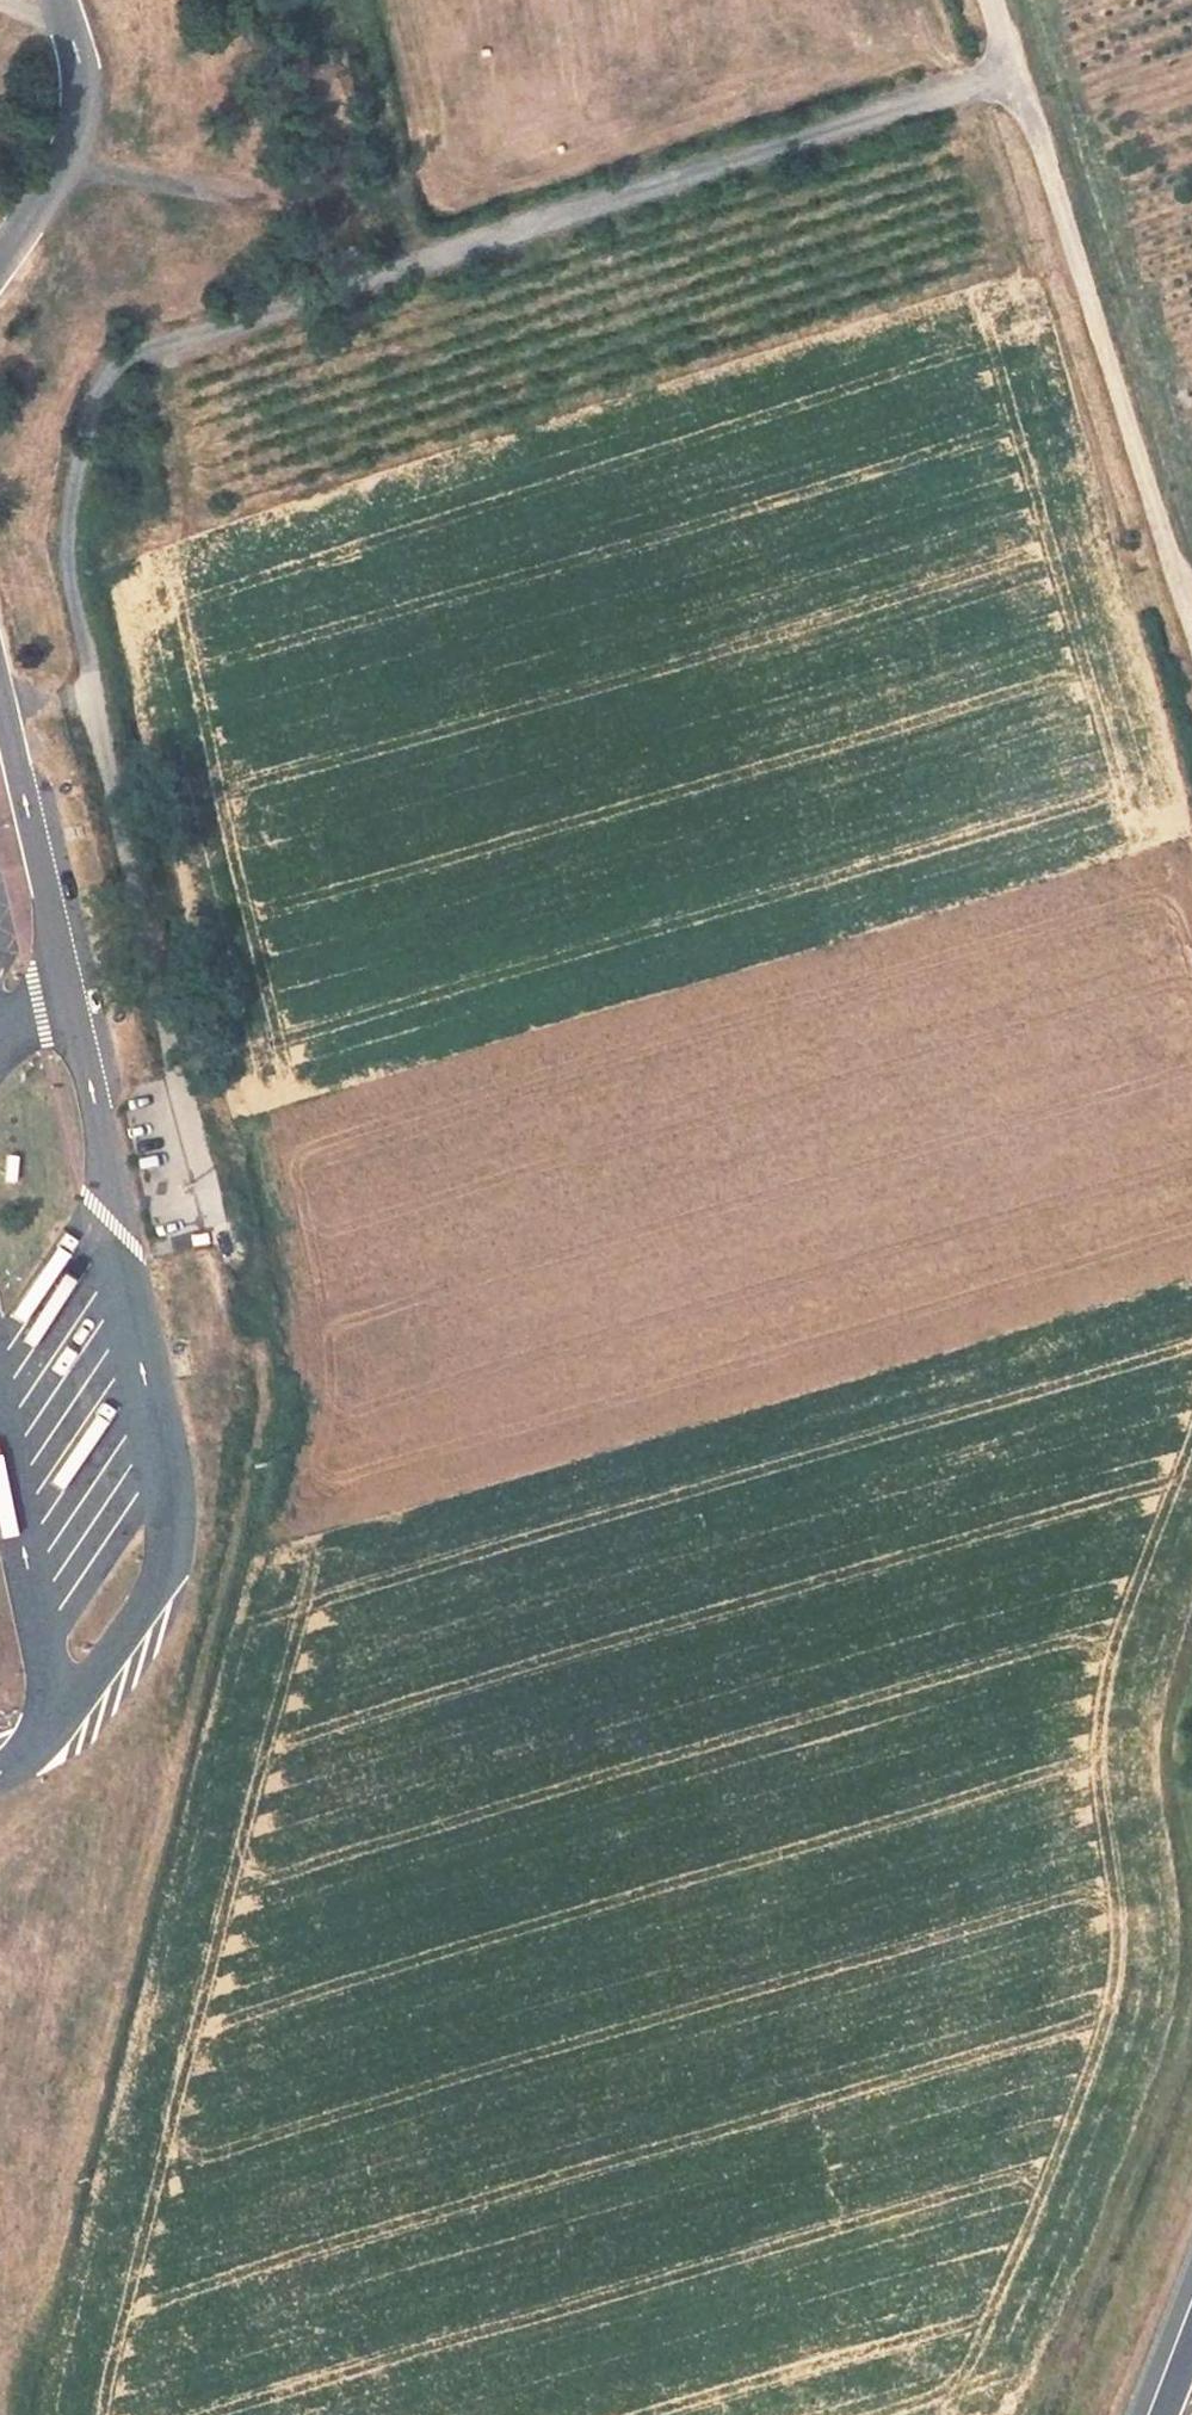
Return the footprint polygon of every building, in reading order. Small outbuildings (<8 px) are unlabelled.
[(57,1232),(24,1298),(42,1307),(75,1241),(57,1232)]
